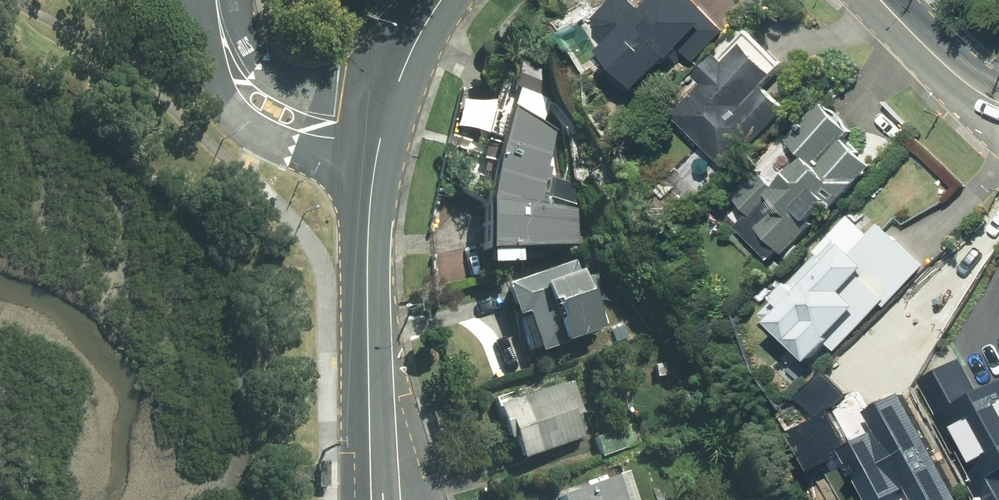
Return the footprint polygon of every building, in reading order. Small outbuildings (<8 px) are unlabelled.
[(642,91),(682,51),(695,64),(728,31),(696,0),(660,0),(647,13),(634,0),(618,0),(599,19),(598,28),(612,42),(602,52),(642,91)] [(709,84),(675,117),(730,171),(792,109),(768,86),(786,68),(751,33),(725,59),(723,56),(702,77),(709,84)] [(781,250),(785,255),(875,167),(848,140),(856,133),(827,104),(792,139),(812,159),(779,192),(758,171),(735,193),(743,202),(728,217),(771,260),(781,250)] [(555,130),(512,109),(499,145),(485,202),(549,207),(545,196),(550,169),(546,168),(555,130)] [(549,207),(485,202),(483,253),(575,246),(575,210),(549,207)] [(864,276),(888,299),(891,302),(928,265),(886,224),(874,236),(854,217),(837,234),(841,237),(872,268),(864,276)] [(765,315),(813,362),(831,344),(838,351),(888,299),(864,276),(872,268),(841,237),(765,315)] [(576,261),(503,286),(521,336),(524,335),(530,352),(536,350),(537,354),(601,332),(576,261)] [(983,394),(964,358),(921,381),(939,416),(937,417),(982,499),(998,499),(998,386),(983,394)] [(572,379),(495,407),(507,440),(513,438),(521,460),(582,438),(574,417),(584,413),(572,379)] [(906,391),(875,408),(886,429),(855,445),(872,476),(859,482),(869,499),(895,499),(907,493),(911,499),(956,499),(943,475),(950,472),(906,391)] [(818,471),(853,450),(829,410),(794,431),(818,471)] [(596,437),(603,456),(643,442),(636,423),(596,437)] [(618,477),(557,498),(558,499),(626,499),(618,477)]
